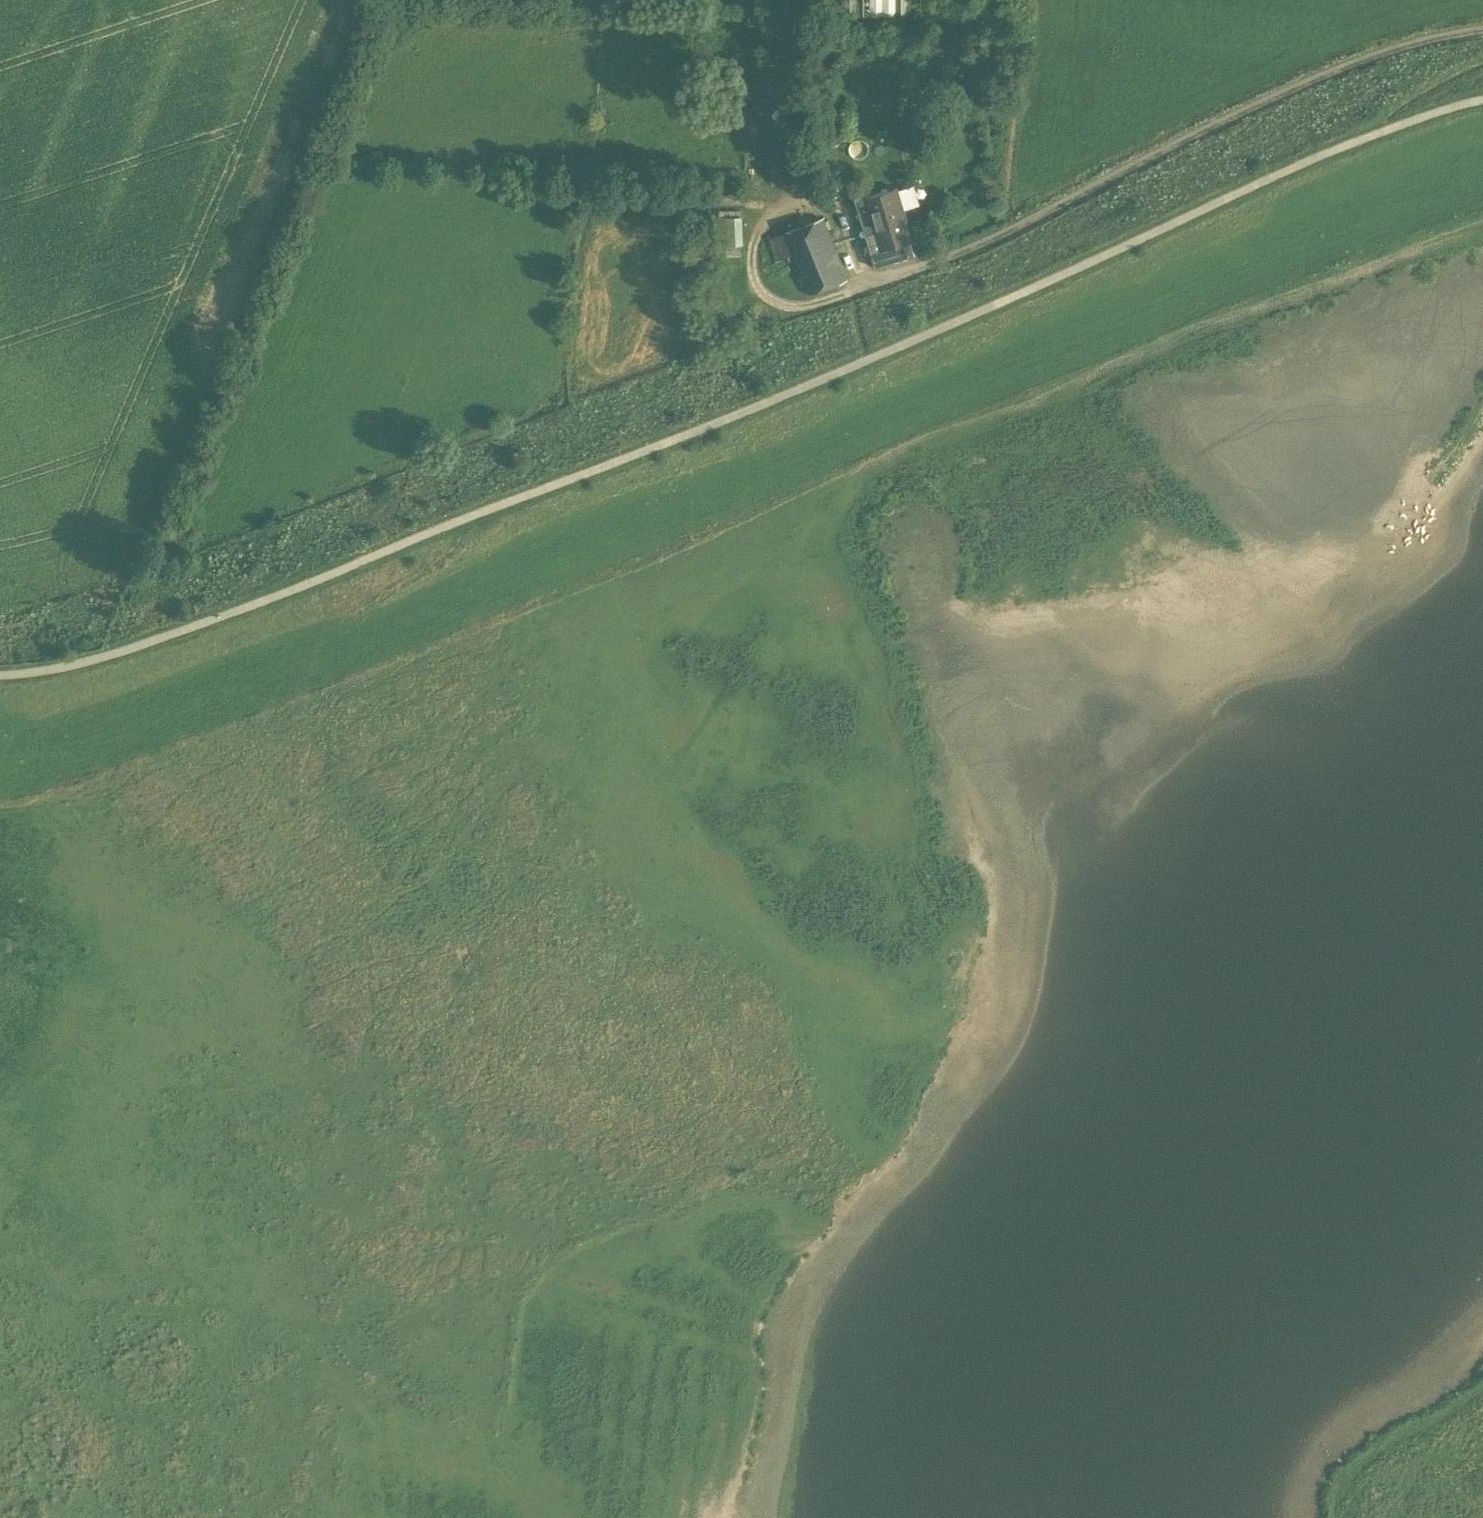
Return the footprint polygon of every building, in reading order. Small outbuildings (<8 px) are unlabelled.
[(1013,0),(842,0),(843,15),(1013,15),(1013,0)] [(865,193),(855,196),(866,233),(875,231),(890,227),(892,233),(895,232),(898,242),(911,238),(913,238),(904,205),(919,201),(910,172),(882,181),(884,190),(866,196),(865,193)] [(741,215),(718,216),(719,244),(742,243),(741,215)] [(808,294),(848,278),(825,217),(768,238),(776,261),(793,255),(808,294)] [(863,245),(865,251),(871,250),(876,265),(915,253),(911,238),(898,242),(895,232),(892,233),(890,227),(875,231),(866,233),(869,243),(863,245)]
